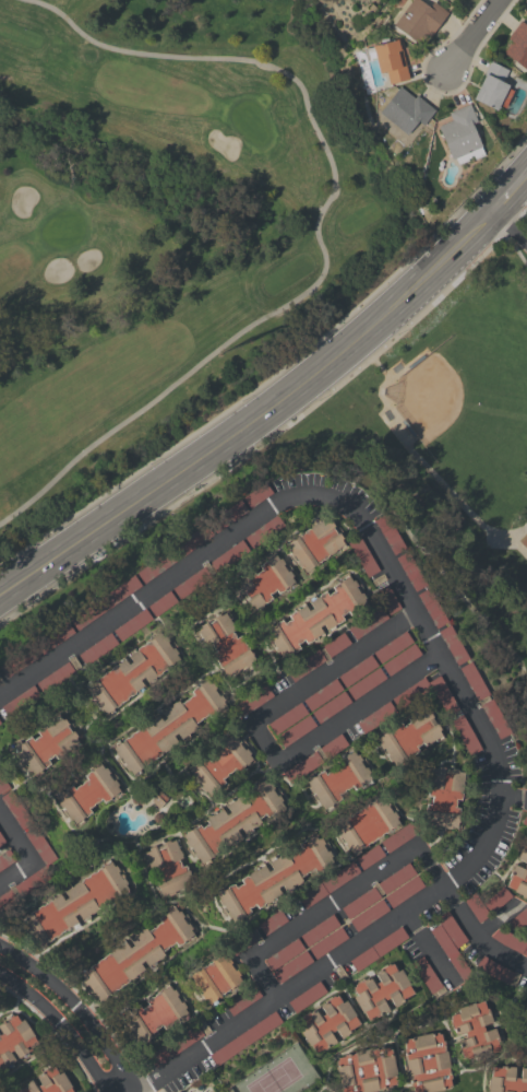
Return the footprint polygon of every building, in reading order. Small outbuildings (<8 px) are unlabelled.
[(394,25),(412,0),(419,0),(429,7),(433,1),(447,12),(430,36),(427,34),(420,44),(394,25)] [(520,21),(526,26),(526,71),(503,52),(512,42),(507,38),(520,21)] [(399,48),(402,48),(409,80),(390,84),(386,71),(380,73),(375,59),(367,61),(363,49),(372,47),(372,46),(397,39),(399,48)] [(496,110),(474,98),(484,75),(483,74),(490,61),(508,70),(503,82),(508,85),(508,86),(515,89),(505,109),(499,106),(496,110)] [(407,136),(379,113),(399,86),(415,98),(417,95),(435,110),(415,136),(410,131),(407,136)] [(484,154),(474,158),(472,156),(468,157),(469,160),(457,165),(455,158),(453,160),(438,127),(452,120),(448,114),(470,104),(478,122),(472,125),(482,146),(481,148),(484,154)] [(251,508),(243,497),(264,482),(273,493),(251,508)] [(216,533),(208,522),(240,500),(248,510),(216,533)] [(374,521),(385,514),(405,549),(394,555),(374,521)] [(277,515),(285,526),(252,549),(244,538),(277,515)] [(302,567),(301,568),(297,563),(299,562),(294,554),(291,556),(288,551),(290,550),(286,544),(287,544),(286,542),(291,539),(294,540),(296,539),(295,537),(297,536),(298,537),(300,536),(300,535),(301,533),(302,535),(304,532),(303,532),(308,529),(309,529),(311,527),(315,524),(316,524),(320,521),(318,519),(322,517),(323,518),(325,517),(328,522),(331,520),(334,526),(333,527),(337,535),(339,532),(343,539),(342,540),(346,547),(339,551),(338,549),(334,552),(335,552),(331,555),(331,554),(327,556),(327,557),(324,560),(323,559),(318,563),(319,565),(316,567),(315,565),(312,567),(314,570),(308,574),(307,572),(307,573),(302,567)] [(180,559),(172,548),(205,524),(213,535),(180,559)] [(518,541),(526,532),(526,550),(518,541)] [(348,543),(359,536),(380,571),(368,577),(348,543)] [(250,551),(216,574),(209,565),(212,564),(209,562),(242,540),(250,551)] [(144,584),(136,573),(168,551),(176,562),(144,584)] [(395,559),(407,551),(427,585),(415,591),(395,559)] [(279,560),(282,559),(285,564),(283,565),(287,573),(289,571),(294,576),(291,577),(296,585),(290,588),(288,586),(285,589),(285,590),(282,592),(280,591),(279,592),(280,594),(278,594),(276,589),(275,590),(275,591),(271,594),(270,595),(272,599),(271,600),(271,599),(270,600),(265,603),(263,604),(264,607),(257,611),(253,606),(251,607),(247,600),(250,599),(244,592),(242,594),(238,588),(240,587),(236,580),(239,577),(241,580),(247,576),(245,575),(252,571),(255,575),(256,574),(261,571),(262,571),(259,566),(261,565),(261,566),(262,565),(262,564),(268,559),(268,557),(274,553),(279,560)] [(203,567),(202,566),(207,562),(215,573),(211,576),(212,577),(180,600),(172,589),(203,567)] [(133,575),(141,586),(109,608),(101,597),(133,575)] [(352,582),(354,580),(357,586),(356,587),(360,594),(362,592),(366,598),(363,599),(368,607),(362,611),(360,609),(350,615),(347,611),(347,612),(343,615),(343,614),(340,615),(344,620),(343,621),(343,620),(342,621),(342,622),(337,624),(336,624),(334,626),(335,629),(328,632),(323,624),(320,627),(324,635),(318,639),(316,637),(313,639),(309,643),(309,642),(308,643),(307,644),(303,639),(302,641),(303,641),(299,644),(298,643),(297,644),(300,648),(299,649),(298,648),(297,649),(298,650),(294,653),(294,651),(290,654),(291,656),(285,660),(284,658),(283,659),(280,654),(278,655),(275,649),(277,648),(273,642),(271,643),(266,637),(268,636),(265,631),(266,631),(264,629),(271,624),(272,627),(276,624),(275,623),(279,621),(279,622),(280,621),(282,620),(285,624),(286,623),(285,623),(289,620),(290,621),(291,620),(288,615),(289,614),(290,615),(291,614),(290,613),(295,611),(296,611),(299,609),(297,607),(303,603),(308,609),(307,609),(309,611),(313,608),(309,602),(310,602),(308,600),(314,596),(316,598),(319,597),(319,596),(323,592),(323,594),(324,592),(325,591),(328,596),(330,595),(334,591),(334,592),(335,591),(332,587),(333,586),(334,587),(335,586),(334,585),(338,583),(338,584),(343,580),(342,578),(347,575),(352,582)] [(375,591),(387,585),(400,608),(390,614),(375,591)] [(417,595),(428,588),(447,622),(436,629),(417,595)] [(169,591),(177,601),(155,618),(147,607),(169,591)] [(101,598),(109,609),(77,631),(70,620),(101,598)] [(381,607),(387,618),(356,639),(348,629),(381,607)] [(120,642),(113,631),(145,608),(153,619),(120,642)] [(250,662),(251,665),(245,668),(244,666),(237,671),(239,672),(233,677),(232,674),(227,678),(227,677),(225,679),(220,671),(221,671),(217,664),(218,664),(216,660),(215,660),(212,655),(216,651),(215,650),(214,650),(212,646),(212,645),(207,647),(206,645),(205,646),(203,642),(203,641),(201,638),(200,639),(195,633),(202,629),(201,626),(206,623),(207,624),(214,620),(213,619),(218,614),(219,617),(227,612),(231,619),(228,620),(231,623),(232,623),(236,629),(230,632),(231,633),(232,633),(236,637),(235,637),(235,639),(240,636),(243,642),(243,643),(245,646),(245,645),(249,649),(248,649),(250,653),(253,651),(256,658),(254,659),(250,662)] [(67,622),(74,633),(41,655),(35,644),(67,622)] [(438,632),(450,625),(468,659),(457,666),(438,632)] [(103,709),(101,711),(97,705),(99,704),(94,697),(92,698),(88,694),(89,692),(86,688),(87,688),(85,685),(91,681),(92,683),(99,677),(100,678),(103,677),(101,676),(107,671),(108,672),(111,669),(110,669),(115,666),(118,664),(117,661),(122,657),(128,662),(127,664),(128,665),(132,661),(127,654),(133,649),(135,651),(137,649),(137,648),(141,646),(142,646),(145,644),(144,643),(146,642),(146,643),(148,641),(147,639),(149,638),(151,639),(153,638),(153,637),(153,636),(152,635),(158,631),(163,637),(165,636),(169,641),(167,643),(172,649),(173,648),(178,653),(176,655),(180,659),(179,660),(180,661),(175,666),(173,664),(166,669),(167,670),(165,671),(165,670),(161,672),(161,673),(157,677),(157,676),(154,678),(156,680),(149,685),(148,683),(146,684),(143,679),(140,680),(145,688),(139,693),(137,691),(134,693),(135,693),(131,696),(130,695),(127,698),(128,698),(123,702),(122,702),(122,703),(121,704),(121,703),(120,704),(120,705),(116,708),(116,707),(112,709),(113,712),(108,716),(107,714),(106,714),(103,709)] [(405,631),(412,642),(381,664),(381,662),(380,662),(373,653),(405,631)] [(330,658),(322,646),(344,632),(350,644),(330,658)] [(86,666),(79,655),(110,633),(118,644),(86,666)] [(414,644),(421,655),(388,677),(381,666),(414,644)] [(7,679),(0,669),(0,666),(32,646),(39,657),(7,679)] [(294,682),(286,671),(318,649),(325,660),(294,682)] [(370,655),(378,666),(346,688),(346,686),(345,686),(338,677),(370,655)] [(75,672),(44,694),(36,683),(68,661),(75,672)] [(489,694),(478,702),(458,669),(470,661),(489,694)] [(379,667),(386,678),(354,701),(346,690),(379,667)] [(399,711),(392,698),(423,677),(428,682),(440,676),(458,709),(447,716),(431,689),(399,711)] [(130,770),(128,771),(124,766),(125,764),(121,758),(119,759),(116,754),(117,752),(112,745),(118,741),(119,742),(127,737),(128,738),(130,736),(130,735),(141,727),(142,728),(144,726),(144,725),(148,721),(149,721),(152,720),(149,718),(156,713),(158,715),(163,721),(167,718),(160,711),(167,705),(168,707),(171,705),(171,704),(176,702),(178,701),(181,704),(181,703),(192,695),(193,695),(194,695),(191,691),(193,690),(192,689),(196,685),(197,686),(201,684),(200,683),(201,683),(200,682),(205,678),(211,684),(212,683),(216,688),(214,690),(219,696),(220,695),(225,700),(223,702),(228,708),(221,713),(220,711),(216,713),(216,714),(211,717),(207,713),(206,714),(206,715),(195,724),(195,723),(194,723),(197,728),(191,732),(191,731),(188,733),(190,736),(183,741),(177,732),(173,736),(179,743),(172,749),(171,747),(164,752),(160,754),(161,754),(146,765),(145,764),(139,770),(141,772),(135,776),(130,770)] [(335,679),(343,690),(310,712),(302,701),(335,679)] [(241,718),(233,706),(265,684),(273,696),(241,718)] [(33,685),(40,696),(9,718),(1,707),(33,685)] [(344,691),(351,702),(319,724),(311,713),(344,691)] [(511,732),(499,739),(480,705),(491,698),(511,732)] [(388,701),(396,712),(363,735),(357,723),(388,701)] [(300,702),(308,713),(275,735),(267,724),(300,702)] [(427,712),(429,711),(432,717),(431,717),(435,724),(436,723),(441,729),(439,730),(443,738),(436,742),(434,739),(431,741),(432,742),(428,745),(428,744),(424,745),(422,742),(421,742),(422,743),(417,747),(417,745),(416,747),(418,751),(412,754),(409,756),(405,760),(395,765),(392,761),(390,762),(386,756),(388,755),(384,748),(382,750),(379,744),(381,743),(378,738),(382,735),(381,735),(384,732),(392,728),(392,729),(395,727),(394,726),(400,721),(404,727),(404,726),(408,723),(409,723),(407,718),(409,717),(409,716),(412,714),(414,714),(423,707),(427,712)] [(62,720),(64,719),(68,725),(67,726),(71,732),(73,730),(77,737),(75,738),(80,744),(73,749),(72,747),(69,749),(70,750),(65,753),(65,752),(61,754),(62,755),(57,759),(53,754),(52,755),(52,756),(49,760),(48,759),(47,760),(50,764),(44,768),(44,767),(40,771),(41,773),(36,777),(31,771),(28,772),(25,766),(26,765),(22,759),(20,760),(16,754),(17,753),(13,747),(19,742),(20,743),(29,736),(33,741),(34,740),(34,739),(38,736),(38,737),(39,736),(36,731),(43,727),(43,728),(46,726),(46,725),(49,723),(53,720),(51,718),(58,714),(62,720)] [(309,715),(315,726),(284,748),(276,737),(309,715)] [(481,749),(469,755),(451,721),(462,715),(481,749)] [(206,790),(204,792),(201,787),(202,786),(196,779),(195,780),(191,776),(193,774),(188,767),(193,763),(195,765),(199,762),(199,761),(203,756),(206,761),(207,761),(207,760),(212,755),(212,756),(214,754),(217,751),(218,751),(219,750),(216,745),(225,738),(224,737),(229,732),(235,739),(237,737),(241,742),(239,743),(244,750),(245,749),(250,753),(249,755),(254,762),(248,766),(247,764),(242,767),(243,767),(238,773),(235,768),(232,770),(233,770),(229,773),(229,772),(226,774),(227,775),(224,778),(223,777),(221,778),(225,783),(216,790),(217,792),(212,797),(206,790)] [(340,733),(348,744),(327,760),(326,758),(322,761),(323,762),(290,784),(289,782),(288,783),(284,776),(285,775),(284,773),(313,752),(312,751),(320,745),(321,748),(340,733)] [(356,755),(358,754),(361,760),(360,761),(364,768),(367,767),(370,773),(368,774),(371,778),(370,779),(371,782),(366,785),(364,783),(360,785),(361,786),(357,788),(357,787),(355,789),(351,785),(350,786),(350,787),(347,789),(346,788),(344,790),(345,791),(339,794),(338,795),(342,799),(335,802),(331,805),(333,807),(326,811),(322,805),(320,806),(316,800),(318,799),(313,792),(312,794),(308,788),(310,786),(307,782),(311,778),(311,777),(313,776),(321,772),(321,773),(322,772),(322,771),(323,770),(326,775),(326,774),(331,771),(332,771),(334,770),(333,768),(337,766),(338,766),(339,766),(336,761),(337,761),(338,761),(338,760),(343,758),(346,755),(345,753),(351,750),(352,751),(356,755)] [(104,768),(106,767),(109,773),(107,774),(112,782),(115,779),(118,785),(117,787),(121,794),(116,798),(113,796),(110,798),(110,799),(107,801),(106,800),(104,802),(100,798),(99,799),(100,800),(96,803),(96,802),(93,805),(94,805),(89,808),(89,807),(88,808),(92,812),(85,817),(81,819),(83,821),(76,826),(72,819),(70,821),(65,815),(68,814),(63,808),(61,809),(58,803),(59,801),(55,795),(60,790),(61,791),(71,785),(74,789),(75,789),(74,788),(79,785),(80,786),(82,784),(82,783),(86,779),(86,780),(87,779),(84,775),(91,771),(94,768),(92,767),(98,762),(104,768)] [(464,773),(466,773),(465,780),(463,780),(463,784),(464,784),(463,789),(462,789),(462,792),(460,800),(455,799),(455,800),(456,801),(455,807),(454,807),(459,808),(458,810),(459,811),(458,820),(462,820),(460,827),(451,826),(451,830),(444,829),(444,826),(436,825),(436,826),(422,824),(423,811),(424,812),(426,807),(427,807),(427,803),(431,805),(431,803),(431,798),(432,798),(432,797),(427,796),(430,776),(428,776),(429,768),(431,768),(436,770),(436,766),(444,767),(444,768),(452,770),(452,768),(458,770),(458,772),(464,773)] [(1,795),(0,792),(0,773),(11,788),(1,795)] [(268,784),(271,783),(274,788),(272,789),(276,797),(278,795),(283,800),(280,802),(285,809),(279,813),(278,812),(273,815),(273,813),(267,818),(265,813),(263,814),(264,815),(259,819),(261,822),(259,823),(260,824),(255,827),(254,826),(251,829),(253,831),(247,836),(240,827),(237,830),(242,838),(236,843),(235,841),(230,843),(231,844),(227,846),(226,845),(224,847),(221,844),(215,848),(217,852),(213,855),(213,856),(208,859),(209,861),(203,866),(199,858),(196,859),(193,854),(194,853),(190,846),(188,847),(184,842),(187,841),(182,835),(193,827),(194,827),(200,824),(202,829),(203,827),(203,826),(207,823),(207,824),(208,823),(206,820),(208,819),(207,818),(212,815),(215,813),(214,811),(220,807),(226,815),(230,812),(225,805),(231,799),(232,801),(236,799),(236,798),(239,796),(240,796),(242,795),(245,799),(245,798),(245,797),(250,795),(251,794),(249,790),(253,787),(253,786),(257,783),(257,782),(264,777),(268,784)] [(0,797),(11,790),(33,823),(22,830),(0,797)] [(151,801),(159,791),(168,798),(158,808),(151,801)] [(349,849),(348,850),(344,845),(346,844),(342,836),(339,837),(333,827),(348,817),(349,817),(351,815),(351,814),(362,807),(363,807),(367,806),(366,805),(371,801),(373,800),(372,798),(381,792),(390,805),(387,806),(392,813),(394,811),(397,817),(395,819),(400,825),(394,830),(393,827),(390,830),(385,833),(384,832),(382,834),(382,835),(370,843),(367,844),(368,845),(362,848),(362,847),(359,849),(361,852),(355,856),(352,854),(349,849)] [(412,820),(420,832),(387,854),(380,842),(412,820)] [(20,899),(0,912),(0,896),(9,890),(8,889),(15,883),(15,884),(45,866),(24,834),(36,826),(57,859),(47,866),(53,876),(20,899)] [(319,838),(321,837),(324,844),(322,845),(326,852),(328,850),(332,856),(330,857),(333,861),(315,872),(313,869),(308,872),(308,871),(306,873),(300,878),(302,881),(300,882),(301,883),(297,885),(296,884),(292,886),(294,889),(287,893),(282,885),(277,888),(283,896),(276,900),(275,897),(272,899),(273,900),(267,903),(266,903),(264,904),(264,905),(257,908),(255,904),(254,904),(254,905),(250,908),(249,907),(248,908),(251,912),(249,914),(244,916),(240,918),(242,920),(235,925),(231,917),(229,918),(226,913),(228,912),(224,905),(221,906),(218,900),(219,899),(217,894),(216,892),(219,890),(220,891),(224,889),(231,885),(233,883),(236,888),(237,888),(237,886),(241,883),(242,884),(240,879),(245,876),(247,876),(249,874),(249,873),(254,870),(254,871),(257,869),(256,868),(263,864),(267,871),(272,869),(267,860),(274,857),(275,858),(278,857),(278,856),(283,854),(285,853),(288,857),(288,856),(292,853),(294,854),(296,852),(295,852),(300,848),(300,849),(301,848),(299,844),(309,837),(308,836),(314,832),(315,834),(319,838)] [(526,837),(526,838),(526,899),(525,897),(525,899),(522,896),(522,895),(514,892),(514,891),(506,886),(510,878),(507,878),(510,873),(514,865),(523,869),(526,862),(516,858),(526,837)] [(158,890),(159,890),(157,884),(158,883),(155,878),(159,877),(159,874),(158,876),(156,870),(157,870),(156,869),(152,870),(151,868),(151,869),(148,864),(149,864),(147,860),(145,861),(142,854),(149,850),(148,848),(155,846),(156,848),(163,845),(163,843),(169,839),(170,842),(177,838),(180,846),(178,846),(179,850),(180,850),(182,855),(181,856),(182,858),(178,860),(179,860),(181,866),(180,866),(181,867),(185,866),(188,871),(189,870),(190,872),(194,883),(188,885),(189,888),(183,890),(182,888),(173,891),(175,893),(169,896),(168,894),(160,897),(158,890)] [(378,844),(384,856),(362,870),(355,859),(378,844)] [(16,860),(0,871),(0,855),(9,849),(16,860)] [(35,943),(33,944),(29,939),(32,937),(27,930),(25,931),(22,926),(24,925),(20,918),(25,914),(26,916),(31,914),(29,913),(34,909),(35,911),(38,908),(37,908),(43,905),(43,906),(45,904),(45,903),(46,903),(49,902),(48,901),(50,900),(50,901),(53,899),(52,896),(59,892),(63,901),(69,897),(63,890),(70,885),(71,888),(74,885),(73,884),(79,882),(82,881),(82,880),(93,872),(94,873),(97,871),(96,870),(100,867),(101,868),(105,866),(104,865),(110,860),(113,867),(116,866),(119,871),(118,872),(122,879),(124,878),(128,883),(125,884),(130,892),(123,896),(122,894),(115,899),(111,901),(111,902),(107,904),(107,903),(104,905),(105,906),(100,908),(99,908),(96,911),(97,912),(92,915),(92,914),(88,915),(91,917),(83,921),(79,914),(74,916),(79,925),(73,928),(71,926),(68,928),(69,929),(68,930),(67,929),(60,934),(61,935),(57,937),(56,936),(52,938),(52,939),(48,942),(48,941),(45,943),(47,946),(39,950),(35,943)] [(298,897),(352,861),(360,872),(306,908),(298,897)] [(408,862),(416,874),(385,895),(378,883),(408,862)] [(417,874),(424,886),(392,908),(384,897),(417,874)] [(373,886),(381,897),(348,919),(342,908),(373,886)] [(512,896),(491,914),(482,904),(503,886),(512,896)] [(464,900),(475,892),(490,916),(479,924),(464,900)] [(382,899),(390,911),(357,932),(349,920),(382,899)] [(178,913),(180,911),(183,916),(182,917),(187,925),(189,924),(192,929),(190,930),(195,937),(189,941),(188,939),(183,941),(183,942),(178,947),(176,941),(173,942),(175,943),(170,946),(169,946),(167,948),(163,952),(165,955),(161,956),(163,958),(159,960),(158,960),(155,962),(156,964),(151,968),(144,961),(141,964),(146,972),(140,976),(139,974),(135,976),(135,977),(131,981),(130,979),(128,982),(117,989),(113,991),(113,993),(109,995),(106,997),(107,999),(100,1003),(96,997),(94,998),(91,993),(93,991),(87,984),(85,986),(82,981),(84,979),(79,972),(85,967),(87,970),(91,967),(89,967),(94,964),(95,964),(97,962),(108,953),(109,954),(111,952),(116,949),(117,949),(119,947),(118,944),(124,940),(130,949),(134,946),(128,937),(134,932),(136,935),(140,932),(139,931),(143,929),(143,930),(145,928),(148,932),(149,931),(148,931),(153,928),(154,928),(156,927),(156,926),(160,923),(160,924),(161,923),(158,918),(165,914),(165,915),(168,913),(167,911),(173,905),(178,913)] [(507,921),(526,905),(526,923),(516,932),(507,921)] [(280,909),(288,920),(265,936),(257,925),(280,909)] [(467,941),(455,949),(474,976),(464,983),(429,931),(440,924),(435,918),(447,911),(467,941)] [(333,914),(339,926),(308,947),(300,936),(333,914)] [(400,926),(408,938),(357,972),(349,961),(400,926)] [(340,927),(348,938),(315,960),(308,949),(340,927)] [(500,927),(526,942),(520,954),(491,937),(500,927)] [(256,941),(235,955),(227,944),(250,930),(256,941)] [(297,938),(304,949),(273,971),(271,967),(268,968),(265,963),(266,962),(265,960),(297,938)] [(306,950),(313,961),(280,983),(278,979),(277,981),(274,975),(275,974),(273,972),(306,950)] [(206,999),(204,1000),(200,995),(202,994),(197,986),(195,987),(192,982),(193,981),(189,974),(195,970),(196,972),(200,970),(199,968),(201,966),(202,968),(212,962),(211,961),(216,958),(215,956),(221,952),(226,959),(228,958),(231,963),(229,964),(235,971),(237,970),(240,975),(238,976),(242,983),(236,988),(235,985),(220,995),(221,997),(219,998),(218,997),(215,999),(217,1001),(211,1006),(206,999)] [(515,973),(515,972),(522,975),(516,986),(510,983),(508,985),(488,975),(476,966),(483,955),(495,963),(515,973)] [(446,991),(434,999),(411,964),(422,956),(443,987),(446,991)] [(369,976),(374,985),(380,982),(374,973),(388,964),(390,965),(393,963),(397,972),(400,970),(410,985),(409,985),(414,993),(406,998),(407,999),(395,1007),(390,998),(384,1001),(388,1010),(376,1018),(376,1015),(369,1021),(363,1012),(362,1013),(354,998),(357,996),(352,988),(355,986),(355,985),(369,976)] [(320,982),(326,993),(296,1013),(288,1002),(320,982)] [(139,1040),(136,1041),(133,1035),(134,1034),(130,1028),(128,1029),(124,1023),(127,1022),(121,1014),(128,1010),(130,1012),(133,1010),(140,1006),(142,1010),(143,1009),(143,1008),(147,1006),(147,1007),(148,1006),(145,1001),(152,997),(152,998),(155,996),(154,995),(159,991),(159,993),(161,990),(163,989),(161,988),(168,984),(172,990),(175,989),(178,995),(176,996),(180,1003),(182,1002),(185,1007),(184,1008),(189,1015),(182,1019),(181,1018),(165,1029),(161,1024),(160,1025),(160,1026),(156,1030),(156,1029),(155,1030),(158,1034),(152,1038),(151,1037),(147,1040),(149,1043),(143,1046),(139,1040)] [(232,1017),(225,1005),(254,985),(262,996),(232,1017)] [(335,997),(337,995),(343,1003),(346,1000),(356,1015),(355,1017),(359,1024),(352,1029),(354,1031),(348,1034),(348,1035),(343,1040),(336,1030),(331,1033),(336,1042),(324,1049),(324,1048),(316,1054),(311,1046),(310,1046),(300,1032),(304,1029),(298,1020),(303,1017),(302,1015),(309,1011),(310,1012),(314,1009),(320,1018),(325,1013),(320,1006),(334,996),(335,997)] [(487,1009),(488,1009),(492,1022),(483,1025),(486,1032),(495,1029),(500,1042),(498,1042),(501,1050),(492,1054),(492,1055),(476,1060),(475,1057),(466,1060),(465,1057),(464,1057),(463,1054),(462,1055),(459,1049),(460,1049),(457,1042),(467,1038),(465,1032),(456,1035),(454,1029),(452,1030),(450,1022),(451,1022),(450,1017),(458,1012),(457,1009),(474,1002),(475,1003),(483,1000),(487,1009)] [(275,1011),(282,1022),(216,1067),(209,1056),(275,1011)] [(2,1033),(0,1030),(0,1024),(3,1022),(3,1021),(13,1014),(14,1017),(15,1014),(20,1022),(23,1020),(34,1036),(34,1037),(38,1044),(31,1048),(32,1049),(27,1053),(28,1054),(19,1059),(13,1050),(10,1053),(15,1060),(14,1060),(15,1062),(7,1067),(2,1069),(1,1068),(0,1069),(0,1034),(2,1033)] [(444,1091),(439,1091),(414,1091),(414,1087),(411,1087),(410,1081),(411,1081),(410,1077),(408,1077),(405,1060),(407,1059),(406,1055),(405,1055),(404,1049),(406,1048),(404,1042),(406,1042),(406,1040),(411,1038),(411,1037),(432,1033),(432,1034),(438,1032),(439,1034),(441,1034),(442,1041),(444,1041),(445,1047),(445,1052),(447,1050),(451,1068),(450,1068),(450,1072),(451,1072),(452,1079),(451,1079),(452,1085),(450,1087),(450,1089),(444,1090),(444,1091)] [(379,1091),(374,1091),(362,1091),(342,1091),(342,1087),(340,1088),(336,1067),(337,1067),(335,1061),(337,1060),(337,1058),(344,1056),(344,1055),(350,1054),(355,1053),(355,1052),(371,1048),(371,1049),(375,1048),(381,1047),(382,1048),(388,1047),(388,1049),(392,1049),(393,1056),(393,1055),(397,1075),(395,1076),(396,1077),(397,1077),(398,1081),(396,1082),(396,1084),(390,1085),(390,1088),(384,1089),(384,1088),(379,1089),(379,1091)] [(70,1088),(73,1091),(15,1091),(25,1085),(24,1084),(31,1080),(36,1088),(41,1084),(36,1076),(50,1067),(51,1068),(53,1066),(59,1075),(62,1072),(71,1087),(70,1088)] [(522,1068),(526,1068),(526,1091),(489,1091),(490,1077),(491,1077),(492,1070),(492,1067),(501,1068),(502,1066),(515,1067),(514,1078),(520,1078),(522,1068)]
